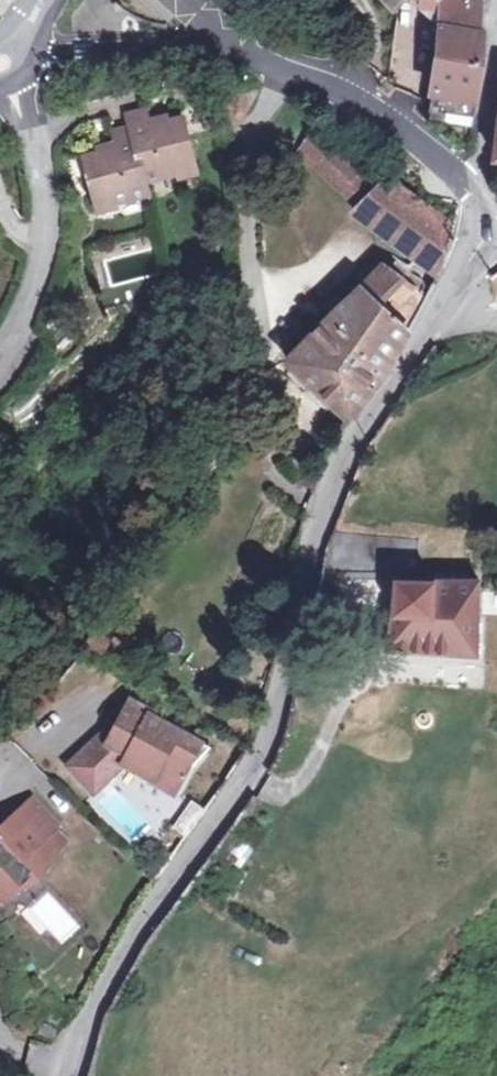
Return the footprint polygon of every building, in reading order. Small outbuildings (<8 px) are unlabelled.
[(442,53),(437,112),(480,118),(492,59),(491,0),(431,0),(431,11),(448,12),(448,24),(444,24),(442,53)] [(167,167),(187,162),(175,120),(140,129),(135,110),(118,115),(122,132),(104,137),(108,152),(78,160),(89,201),(104,197),(106,206),(139,197),(136,185),(169,176),(167,167)] [(316,132),(305,149),(359,200),(356,209),(441,269),(459,231),(316,132)] [(386,267),(316,330),(284,359),(347,423),(394,359),(429,292),(386,267)] [(477,652),(478,575),(392,572),(390,649),(477,652)] [(104,732),(72,760),(85,774),(91,769),(103,782),(128,760),(178,788),(193,762),(196,764),(214,745),(155,711),(157,709),(136,697),(113,738),(104,732)] [(91,769),(85,774),(97,788),(103,782),(91,769)] [(30,797),(0,824),(0,884),(3,881),(12,890),(49,855),(46,852),(60,839),(49,827),(53,823),(30,797)] [(49,855),(12,890),(32,878),(49,855)] [(0,884),(0,897),(12,890),(3,881),(0,884)] [(55,1024),(39,1018),(35,1028),(51,1034),(55,1024)]
